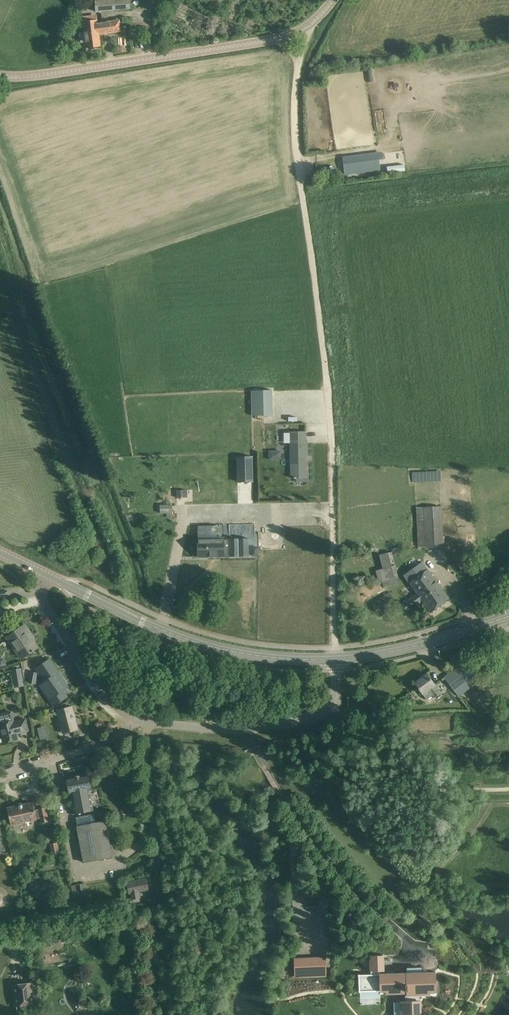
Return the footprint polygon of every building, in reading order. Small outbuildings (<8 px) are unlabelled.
[(95,12),(131,10),(131,0),(94,0),(95,12)] [(97,21),(97,15),(83,17),(84,22),(85,33),(80,33),(81,43),(86,43),(87,48),(100,47),(99,35),(98,23),(97,21)] [(119,20),(98,23),(99,35),(121,32),(119,20)] [(377,155),(342,159),(344,174),(379,170),(377,155)] [(272,391),(252,391),(252,415),(272,414),(272,391)] [(291,478),(307,478),(306,431),(301,431),(301,428),(295,428),(295,431),(290,432),(291,478)] [(268,450),(268,459),(279,459),(279,450),(268,450)] [(253,481),(252,457),(237,457),(238,482),(253,481)] [(160,504),(160,513),(173,513),(172,504),(160,504)] [(416,508),(418,548),(444,547),(441,507),(416,508)] [(198,539),(198,557),(208,557),(208,554),(224,554),(224,556),(229,556),(229,557),(249,557),(248,538),(229,539),(224,539),(198,539)] [(375,571),(379,583),(382,582),(384,588),(398,583),(390,552),(381,554),(385,568),(375,571)] [(403,576),(416,594),(401,605),(407,613),(423,602),(430,613),(449,599),(422,562),(403,576)] [(468,569),(464,562),(458,565),(462,572),(468,569)] [(393,598),(389,592),(371,603),(377,613),(390,605),(388,601),(393,598)] [(6,637),(21,659),(38,647),(31,637),(32,636),(25,625),(6,637)] [(469,688),(466,683),(482,671),(471,657),(444,678),(458,697),(469,688)] [(61,678),(62,677),(56,670),(53,666),(41,675),(56,695),(67,687),(61,678)] [(14,683),(23,681),(21,669),(12,670),(14,683)] [(28,683),(35,684),(38,673),(30,672),(28,683)] [(426,673),(414,683),(426,698),(432,694),(435,697),(440,693),(435,685),(426,673)] [(78,729),(72,707),(57,710),(63,733),(78,729)] [(0,724),(0,725),(4,743),(18,740),(17,734),(28,731),(25,719),(14,722),(11,712),(3,713),(6,723),(0,724)] [(45,726),(36,728),(39,740),(48,737),(45,726)] [(47,752),(43,742),(36,744),(40,755),(47,752)] [(91,789),(88,776),(67,780),(70,793),(72,792),(77,814),(93,810),(89,789),(91,789)] [(34,803),(9,808),(12,825),(38,819),(42,818),(43,823),(50,821),(47,808),(40,809),(36,810),(34,803)] [(95,823),(93,814),(76,817),(77,826),(84,862),(112,857),(105,821),(95,823)] [(60,852),(58,841),(49,843),(52,853),(60,852)] [(147,878),(126,882),(127,887),(125,888),(126,893),(128,892),(129,894),(130,894),(131,900),(132,900),(133,903),(140,901),(140,898),(139,892),(149,890),(147,878)] [(434,973),(380,975),(380,971),(383,971),(382,956),(369,956),(370,975),(358,975),(358,992),(380,991),(380,994),(404,993),(405,1001),(400,1001),(400,1014),(420,1014),(419,995),(435,994),(434,973)] [(323,957),(294,959),(295,977),(324,976),(323,957)] [(12,985),(14,1006),(35,1004),(33,983),(12,985)]
